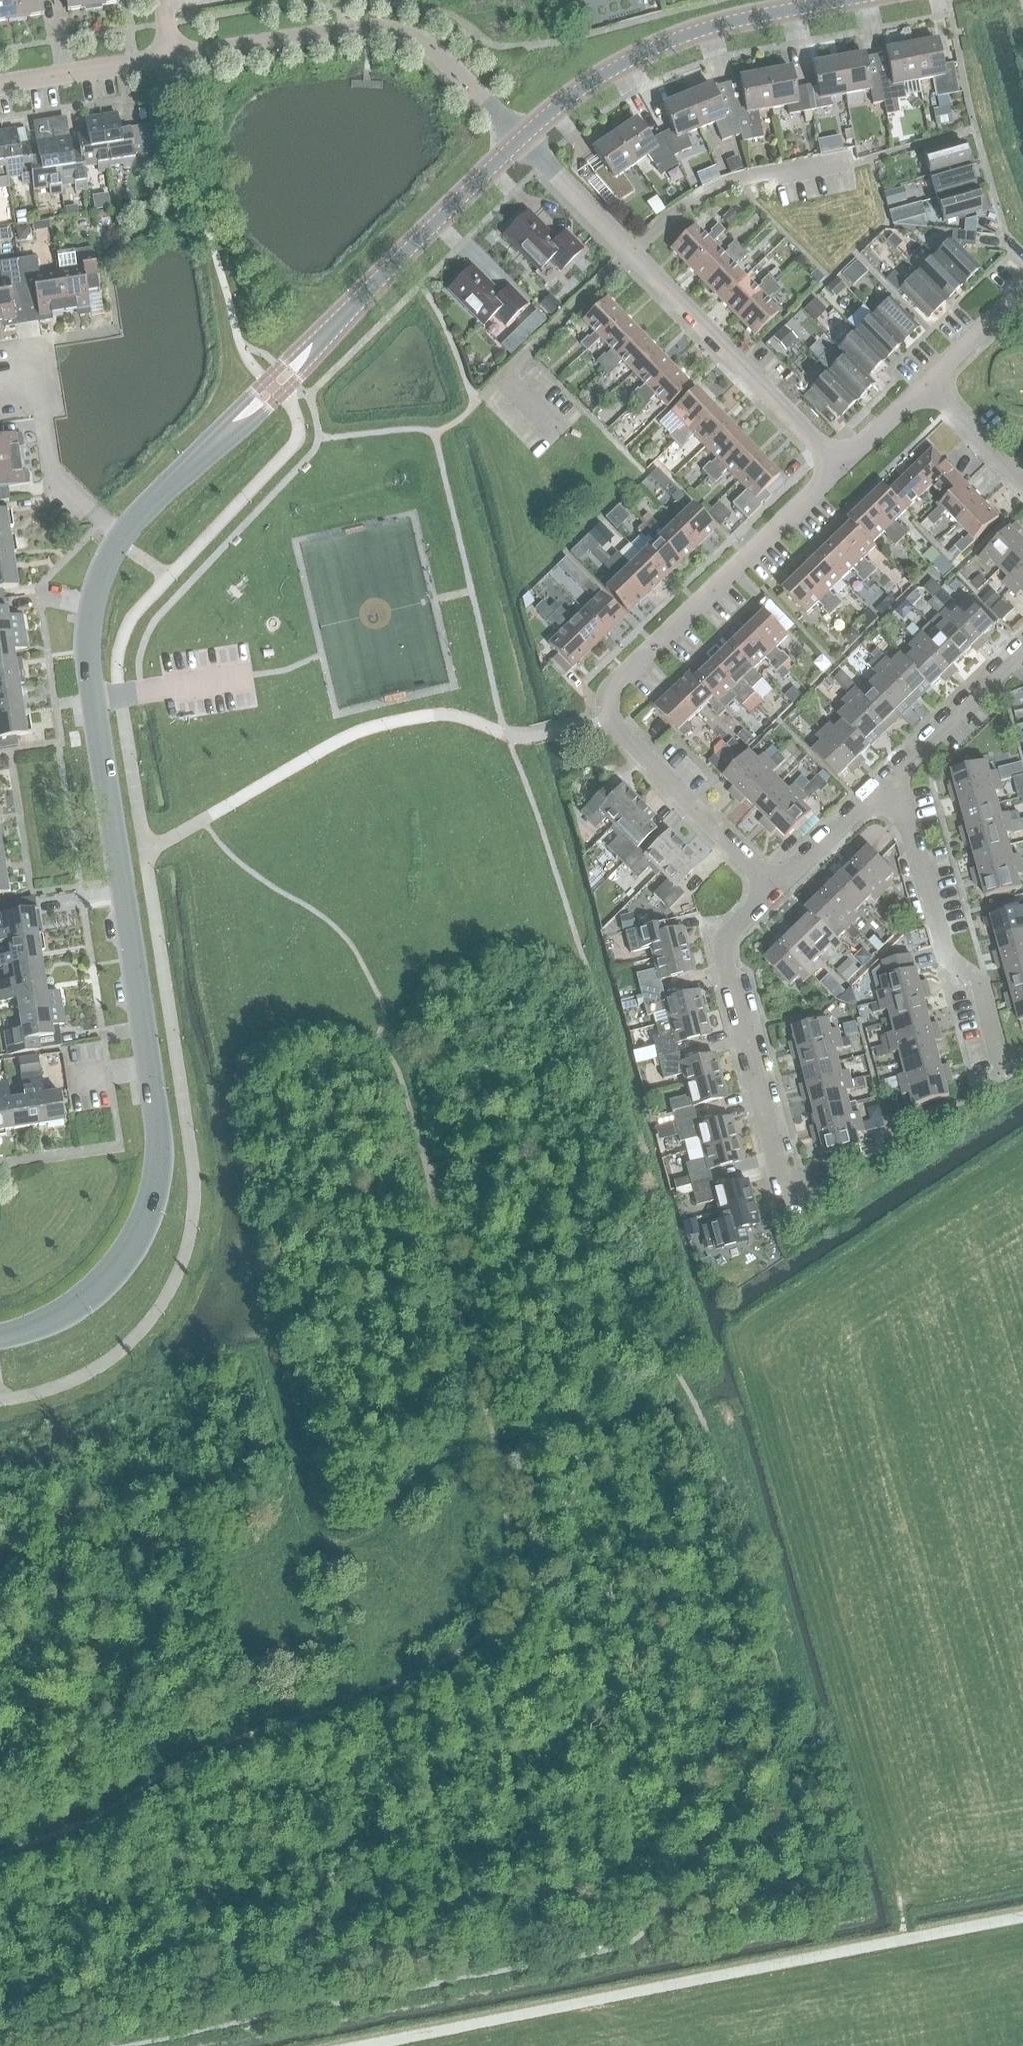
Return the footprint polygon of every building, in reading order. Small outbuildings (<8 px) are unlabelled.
[(17,20),(14,0),(0,0),(0,22),(17,20)] [(17,20),(42,16),(40,0),(14,0),(17,20)] [(93,7),(92,0),(66,0),(67,12),(93,7)] [(937,40),(911,45),(918,81),(931,78),(933,78),(937,97),(947,95),(958,93),(952,63),(941,65),(941,64),(937,40)] [(890,75),(879,77),(884,102),(886,116),(898,114),(896,100),(905,98),(902,84),(918,81),(911,45),(885,50),(890,75)] [(873,104),(884,102),(879,77),(868,79),(863,54),(838,59),(845,95),(870,90),(873,104)] [(816,84),(805,86),(810,111),(831,107),(829,98),(845,95),(838,59),(812,64),(816,84)] [(808,111),(810,111),(805,86),(794,88),(790,68),(765,73),(771,109),(787,106),(788,115),(803,112),(805,122),(810,121),(808,111)] [(744,103),(732,106),(739,135),(742,142),(762,138),(757,111),(771,109),(765,73),(739,78),(744,103)] [(731,137),(739,135),(732,106),(720,109),(710,86),(686,95),(700,129),(714,123),(721,141),(731,137)] [(685,134),(700,129),(686,95),(662,105),(672,128),(661,134),(672,156),(681,152),(691,148),(685,134)] [(124,167),(135,165),(132,147),(154,143),(151,123),(119,129),(117,114),(100,116),(108,163),(109,163),(123,160),(124,167)] [(76,136),(79,151),(80,151),(82,167),(83,166),(97,164),(99,171),(110,169),(109,163),(108,163),(100,116),(85,119),(87,134),(76,136)] [(87,189),(83,166),(82,167),(80,151),(79,151),(71,153),(65,117),(49,120),(59,186),(61,186),(74,184),(76,191),(87,189)] [(62,193),(61,186),(59,186),(49,120),(33,122),(37,143),(39,158),(30,159),(29,159),(33,182),(32,182),(33,190),(49,188),(50,194),(62,193)] [(635,120),(613,135),(634,164),(647,155),(655,167),(659,164),(665,173),(677,167),(672,156),(661,134),(649,141),(635,120)] [(32,182),(33,182),(29,159),(30,159),(28,144),(17,146),(14,130),(0,133),(0,141),(6,179),(7,179),(22,177),(23,184),(32,182)] [(634,164),(613,135),(592,150),(603,166),(593,173),(618,202),(634,191),(621,173),(634,164)] [(930,176),(969,165),(962,142),(923,153),(930,176)] [(742,168),(737,157),(725,162),(730,173),(742,168)] [(975,188),(969,165),(930,176),(937,199),(975,188)] [(889,204),(901,201),(897,188),(885,191),(889,204)] [(982,211),(975,188),(937,199),(944,222),(982,211)] [(750,206),(743,198),(721,219),(728,227),(750,206)] [(898,209),(888,212),(892,225),(924,215),(921,202),(912,205),(898,209)] [(556,241),(528,213),(505,235),(539,270),(549,259),(560,271),(582,249),(565,232),(556,241)] [(670,249),(687,266),(711,243),(724,231),(717,224),(709,231),(711,233),(706,238),(694,225),(670,249)] [(26,240),(31,233),(30,226),(17,228),(18,241),(26,240)] [(934,257),(962,286),(979,269),(961,250),(965,247),(974,247),(976,234),(952,231),(951,240),(934,257)] [(895,250),(902,243),(893,235),(887,241),(895,250)] [(722,255),(711,243),(687,266),(703,284),(740,248),(734,241),(726,248),(727,250),(722,255)] [(79,311),(80,316),(89,315),(87,301),(87,297),(99,295),(92,248),(55,253),(57,272),(64,313),(79,311)] [(740,248),(703,284),(720,301),(744,278),(733,266),(738,261),(739,262),(747,255),(740,248)] [(17,260),(24,306),(36,304),(39,323),(49,321),(48,316),(64,313),(57,272),(38,275),(36,257),(17,260)] [(917,273),(945,302),(962,286),(934,257),(917,273)] [(4,322),(5,328),(14,327),(11,308),(24,306),(17,260),(0,262),(0,272),(1,281),(0,281),(0,323),(4,322)] [(846,270),(841,274),(852,286),(867,272),(856,260),(856,261),(846,270)] [(500,297),(472,268),(449,291),(482,325),(493,314),(504,326),(526,305),(509,287),(500,297)] [(945,302),(917,273),(905,285),(893,272),(885,281),(897,293),(900,290),(928,319),(945,302)] [(756,290),(744,278),(720,301),(737,318),(774,282),(767,276),(759,283),(761,285),(756,290)] [(826,288),(835,298),(846,288),(837,279),(826,288)] [(774,282),(737,318),(754,336),(778,313),(766,300),(771,295),(773,297),(780,289),(774,282)] [(546,297),(540,304),(551,315),(552,314),(552,313),(560,306),(551,298),(549,295),(548,296),(546,297)] [(586,352),(599,339),(623,315),(606,298),(582,321),(594,333),(588,338),(587,337),(579,344),(586,352)] [(816,321),(828,310),(816,298),(804,310),(816,321)] [(873,316),(901,345),(918,328),(890,299),(873,316)] [(524,324),(514,333),(523,342),(548,317),(540,309),(536,314),(537,315),(526,326),(524,324)] [(640,333),(623,315),(599,339),(610,351),(605,356),(604,354),(596,362),(603,369),(640,333)] [(901,345),(873,316),(856,332),(883,361),(901,345)] [(773,339),(786,352),(797,341),(785,328),(773,339)] [(867,378),(867,377),(883,361),(856,332),(838,349),(845,356),(846,356),(867,378)] [(632,373),(656,350),(640,333),(603,369),(609,375),(617,368),(615,366),(621,361),(632,373)] [(629,396),(636,403),(673,367),(656,350),(632,373),(644,385),(638,390),(637,389),(629,396)] [(817,360),(828,373),(829,372),(857,401),(874,384),(867,377),(867,378),(846,356),(845,356),(836,365),(825,353),(817,360)] [(690,385),(673,367),(636,403),(642,410),(650,402),(649,401),(654,396),(666,408),(690,385)] [(829,372),(828,373),(812,389),(839,418),(857,401),(829,372)] [(674,443),(711,407),(694,389),(670,413),(682,425),(677,430),(675,428),(668,436),(674,443)] [(728,424),(711,407),(674,443),(681,450),(689,442),(687,441),(692,436),(704,447),(728,424)] [(745,442),(728,424),(704,447),(715,459),(710,464),(709,463),(701,470),(708,477),(745,442)] [(18,460),(16,445),(22,444),(20,434),(0,437),(0,463),(18,460)] [(761,459),(745,442),(708,477),(714,484),(722,477),(721,475),(726,470),(737,482),(761,459)] [(932,450),(914,467),(932,485),(943,497),(935,505),(938,508),(965,483),(932,450)] [(761,459),(737,482),(746,491),(731,505),(746,521),(771,497),(764,490),(778,476),(761,459)] [(9,500),(7,488),(28,484),(27,474),(20,475),(18,460),(0,463),(0,502),(9,500)] [(932,485),(914,467),(889,492),(907,510),(932,485)] [(656,469),(649,476),(658,485),(665,478),(656,469)] [(981,500),(965,483),(938,508),(921,525),(928,532),(942,518),(941,517),(946,512),(957,524),(981,500)] [(883,486),(866,503),(902,540),(909,533),(901,525),(900,527),(894,522),(907,510),(889,492),(883,486)] [(668,516),(697,546),(715,529),(679,492),(672,499),(678,506),(668,516)] [(981,500),(957,524),(969,536),(964,541),(962,539),(955,547),(948,553),(955,560),(998,518),(981,500)] [(730,515),(718,503),(708,513),(719,525),(730,515)] [(872,544),(872,543),(884,532),(889,537),(887,539),(895,547),(902,540),(866,503),(848,520),(851,523),(852,523),(872,544)] [(617,530),(630,517),(619,505),(606,518),(617,530)] [(14,537),(14,536),(9,536),(8,528),(13,527),(10,511),(0,513),(0,539),(14,537)] [(644,526),(680,563),(697,546),(668,516),(657,526),(646,514),(640,519),(645,525),(644,526)] [(851,523),(835,540),(870,577),(877,570),(870,562),(868,564),(863,558),(876,547),(872,543),(872,544),(852,523),(851,523)] [(599,524),(588,535),(601,548),(612,536),(599,524)] [(1000,570),(1022,547),(1022,542),(1016,535),(1021,530),(1015,524),(979,559),(986,566),(991,561),(1000,570)] [(640,556),(663,580),(680,563),(644,526),(637,533),(645,540),(646,539),(651,544),(640,556)] [(14,537),(0,539),(0,565),(14,563),(12,553),(16,552),(14,537)] [(835,540),(817,556),(841,580),(853,569),(858,574),(856,575),(864,583),(870,577),(835,540)] [(610,559),(646,596),(663,580),(640,556),(628,567),(623,562),(624,561),(610,546),(603,553),(610,560),(610,559)] [(1000,570),(1008,579),(1003,584),(1009,591),(1022,577),(1022,547),(1000,570)] [(599,548),(592,555),(603,566),(610,560),(603,553),(599,548)] [(800,573),(836,610),(843,603),(835,596),(834,597),(829,592),(841,580),(817,556),(800,573)] [(565,558),(559,564),(565,570),(571,564),(565,558)] [(943,576),(953,567),(945,558),(935,568),(943,576)] [(628,613),(646,596),(610,559),(610,560),(603,566),(610,574),(612,572),(617,578),(605,589),(628,613)] [(14,563),(0,565),(0,600),(3,600),(2,591),(18,588),(14,563)] [(836,610),(800,573),(783,590),(806,614),(818,602),(823,608),(822,609),(829,617),(836,610)] [(977,590),(987,580),(981,574),(971,584),(977,590)] [(583,611),(606,635),(624,618),(583,575),(575,582),(588,595),(590,594),(595,599),(583,611)] [(1009,591),(1016,598),(1021,593),(1022,594),(1022,577),(1009,591)] [(888,591),(894,585),(888,578),(881,585),(888,591)] [(942,590),(932,580),(923,589),(933,599),(942,590)] [(990,609),(1001,598),(992,589),(981,600),(990,609)] [(915,591),(907,599),(913,605),(921,597),(915,591)] [(526,610),(535,602),(529,592),(522,598),(526,610)] [(890,595),(884,602),(890,608),(896,601),(890,595)] [(974,595),(968,600),(993,626),(999,621),(974,595)] [(1003,621),(1016,609),(1005,598),(993,611),(1003,621)] [(24,632),(22,617),(7,619),(6,609),(4,610),(3,600),(0,600),(0,636),(24,632)] [(993,626),(968,600),(959,609),(954,604),(947,611),(982,647),(988,641),(983,636),(993,626)] [(541,603),(535,609),(546,621),(553,615),(541,603)] [(553,615),(589,651),(606,635),(583,611),(571,622),(566,617),(567,616),(560,608),(553,615)] [(930,624),(937,631),(962,657),(971,648),(976,653),(982,647),(947,611),(940,618),(939,616),(930,624)] [(783,666),(787,671),(794,664),(790,660),(782,652),(781,653),(776,648),(788,636),(765,612),(747,629),(783,666)] [(589,651),(553,615),(546,621),(554,629),(555,628),(560,633),(548,645),(571,668),(589,651)] [(913,623),(906,630),(916,641),(923,634),(922,633),(913,623)] [(952,666),(962,657),(937,631),(930,624),(922,633),(923,634),(916,641),(951,677),(958,671),(952,666)] [(783,666),(747,629),(730,646),(753,670),(765,658),(770,664),(769,665),(776,673),(783,666)] [(848,633),(848,640),(852,645),(860,637),(852,629),(848,633)] [(14,660),(12,652),(27,649),(24,632),(0,636),(0,662),(14,660)] [(951,677),(916,641),(909,648),(914,653),(906,661),(931,687),(940,678),(945,683),(951,677)] [(753,670),(730,646),(713,663),(749,700),(756,707),(763,701),(752,690),(762,680),(753,670)] [(886,660),(879,653),(873,659),(916,702),(931,687),(906,661),(901,656),(892,664),(887,659),(886,660)] [(878,678),(870,686),(895,712),(904,703),(909,708),(916,702),(873,659),(869,654),(863,661),(874,672),(873,673),(878,678)] [(14,660),(0,662),(0,688),(18,685),(14,660)] [(749,700),(713,663),(696,679),(719,704),(725,697),(730,692),(735,697),(734,698),(742,706),(749,700)] [(719,704),(696,679),(690,673),(673,690),(696,714),(708,703),(713,708),(711,709),(723,721),(729,715),(719,704)] [(828,691),(835,684),(829,677),(822,684),(828,691)] [(851,682),(843,690),(849,695),(857,688),(851,682)] [(21,710),(18,685),(0,688),(0,713),(21,710)] [(886,721),(895,712),(870,686),(861,694),(856,689),(850,696),(885,732),(891,726),(886,721)] [(793,704),(802,695),(794,687),(785,696),(793,704)] [(696,714),(673,690),(655,707),(678,731),(679,731),(685,737),(693,729),(687,723),(696,714)] [(885,732),(850,696),(842,703),(847,708),(838,717),(843,722),(844,721),(865,742),(874,733),(879,738),(885,732)] [(21,710),(0,713),(0,739),(16,736),(31,734),(28,717),(23,718),(21,710)] [(870,747),(865,742),(844,721),(843,722),(835,730),(830,725),(823,731),(859,767),(865,762),(860,756),(870,747)] [(747,745),(753,738),(744,730),(737,736),(747,745)] [(859,767),(823,731),(816,738),(821,743),(813,752),(838,778),(848,768),(853,773),(859,767)] [(0,739),(0,748),(18,746),(17,745),(16,736),(0,739)] [(728,793),(734,798),(770,763),(769,762),(777,753),(771,747),(758,761),(749,752),(724,778),(733,787),(728,793)] [(738,757),(729,748),(718,759),(715,756),(708,762),(720,775),(727,768),(738,757)] [(770,763),(734,798),(740,804),(745,799),(755,809),(780,783),(771,775),(785,761),(777,753),(769,762),(770,763)] [(982,755),(963,760),(965,768),(984,763),(982,755)] [(951,795),(999,782),(997,772),(990,774),(987,762),(984,763),(965,768),(952,772),(955,785),(948,787),(951,795)] [(1010,765),(1013,777),(1022,775),(1022,770),(1021,763),(1010,765)] [(809,783),(803,789),(811,797),(818,791),(821,793),(827,786),(817,776),(809,783)] [(796,783),(803,789),(809,783),(802,777),(796,783)] [(960,801),(963,814),(998,805),(995,793),(1002,791),(999,782),(951,795),(953,803),(960,801)] [(759,823),(765,829),(803,790),(796,783),(788,791),(780,783),(755,809),(764,818),(759,823)] [(638,801),(622,785),(615,792),(608,785),(580,813),(595,828),(606,818),(614,826),(638,801)] [(776,830),(786,839),(811,814),(803,806),(811,798),(803,790),(765,829),(771,835),(776,830)] [(618,837),(607,848),(622,864),(637,848),(638,849),(657,830),(649,822),(654,817),(638,801),(614,826),(610,830),(618,837)] [(960,828),(962,837),(1011,824),(1010,823),(1008,814),(1001,816),(998,805),(963,814),(967,827),(960,828)] [(1018,811),(1008,814),(1010,823),(1020,820),(1018,811)] [(1013,833),(1011,824),(962,837),(964,845),(971,843),(974,856),(1009,846),(1006,835),(1013,833)] [(638,849),(637,848),(622,864),(637,879),(647,869),(655,877),(660,872),(684,847),(668,831),(644,855),(638,849)] [(971,870),(973,878),(1022,865),(1019,856),(1012,858),(1009,846),(974,856),(978,868),(971,870)] [(700,863),(684,847),(660,872),(667,880),(653,894),(668,910),(683,895),(676,887),(700,863)] [(853,853),(847,859),(883,895),(890,888),(884,883),(893,874),(868,849),(858,858),(853,853)] [(876,902),(883,895),(847,859),(841,865),(846,870),(837,879),(862,905),(871,897),(876,902)] [(973,878),(975,886),(982,885),(986,898),(1021,888),(1017,876),(1022,875),(1022,869),(1022,865),(973,878)] [(4,868),(0,868),(0,894),(8,893),(4,868)] [(823,883),(816,889),(852,925),(859,918),(854,913),(862,905),(837,879),(828,888),(823,883)] [(815,900),(806,909),(832,935),(840,927),(845,932),(852,925),(816,889),(810,895),(815,900)] [(7,940),(37,935),(36,926),(41,925),(38,909),(18,912),(16,900),(0,903),(0,942),(7,940)] [(1022,932),(1022,909),(1004,914),(1003,907),(988,911),(989,918),(984,919),(987,928),(994,926),(997,939),(1022,932)] [(842,945),(832,935),(806,909),(800,915),(805,920),(796,929),(821,955),(829,947),(834,952),(842,945)] [(681,928),(670,931),(667,921),(624,932),(630,953),(650,948),(653,959),(686,950),(681,928)] [(781,933),(775,939),(811,975),(818,982),(823,976),(817,970),(817,969),(812,964),(821,955),(796,929),(786,939),(781,933)] [(996,961),(1022,954),(1022,932),(997,939),(1000,951),(994,953),(996,961)] [(1,968),(11,966),(11,965),(41,961),(39,952),(44,951),(42,934),(37,935),(7,940),(10,956),(0,957),(0,968),(1,968)] [(876,934),(869,941),(878,951),(885,944),(876,934)] [(804,982),(811,975),(775,939),(769,945),(774,950),(764,960),(790,986),(798,977),(804,982)] [(864,967),(873,958),(864,949),(855,958),(864,967)] [(636,975),(641,996),(662,990),(659,980),(692,972),(686,950),(653,959),(656,969),(636,975)] [(1008,980),(1022,976),(1022,954),(996,961),(998,969),(1005,968),(1008,980)] [(872,973),(880,1002),(928,990),(926,982),(919,984),(916,970),(915,971),(911,955),(882,963),(883,964),(872,973)] [(859,971),(848,960),(837,970),(848,981),(859,971)] [(44,985),(41,961),(11,965),(11,966),(1,968),(3,981),(0,982),(0,992),(44,985)] [(1008,980),(1012,993),(1005,995),(1007,1003),(1022,999),(1022,976),(1008,980)] [(17,1000),(19,1015),(62,1008),(59,991),(46,993),(44,985),(0,992),(0,1002),(17,1000)] [(844,992),(837,985),(830,992),(837,999),(844,992)] [(662,990),(641,996),(647,1016),(666,1011),(669,1020),(669,1022),(703,1013),(697,992),(664,1000),(662,990)] [(889,1010),(892,1021),(927,1013),(924,1000),(930,998),(928,990),(880,1002),(882,1012),(889,1010)] [(1007,1003),(1009,1011),(1016,1009),(1020,1022),(1022,1022),(1022,999),(1007,1003)] [(880,1002),(871,1005),(873,1014),(882,1012),(880,1002)] [(64,1025),(62,1008),(19,1015),(21,1030),(4,1033),(7,1054),(59,1046),(56,1026),(64,1025)] [(669,1022),(669,1020),(656,1024),(660,1036),(652,1038),(657,1059),(678,1053),(676,1044),(709,1035),(703,1013),(669,1022)] [(881,1037),(883,1046),(939,1032),(937,1024),(930,1025),(927,1013),(892,1021),(895,1033),(881,1037)] [(796,1042),(789,1043),(791,1052),(833,1041),(840,1039),(838,1030),(831,1032),(828,1020),(793,1028),(796,1042)] [(934,1042),(941,1040),(939,1032),(883,1046),(886,1055),(900,1052),(903,1063),(938,1054),(934,1042)] [(833,1041),(791,1052),(793,1060),(800,1058),(804,1071),(839,1062),(836,1050),(843,1049),(840,1039),(833,1041)] [(683,1074),(686,1085),(719,1076),(714,1055),(681,1063),(678,1053),(657,1059),(663,1079),(683,1074)] [(901,1086),(950,1074),(948,1065),(941,1067),(938,1054),(903,1063),(906,1075),(899,1077),(901,1086)] [(37,1056),(28,1057),(38,1126),(64,1122),(59,1092),(43,1095),(37,1056)] [(13,1130),(38,1126),(28,1057),(18,1059),(24,1098),(9,1100),(8,1100),(13,1130)] [(807,1083),(800,1085),(802,1094),(844,1083),(851,1081),(848,1072),(841,1073),(839,1062),(804,1071),(807,1083)] [(950,1074),(901,1086),(904,1095),(911,1094),(914,1106),(949,1097),(945,1083),(952,1082),(950,1074)] [(725,1098),(719,1076),(686,1085),(689,1096),(668,1101),(672,1113),(656,1117),(658,1126),(695,1117),(692,1107),(725,1098)] [(857,1080),(851,1081),(853,1091),(860,1089),(866,1087),(864,1078),(857,1080)] [(844,1083),(802,1094),(804,1102),(811,1100),(814,1113),(849,1104),(846,1092),(853,1091),(851,1081),(844,1083)] [(5,1135),(4,1132),(13,1130),(8,1100),(9,1100),(6,1083),(0,1084),(0,1136),(5,1135)] [(818,1125),(811,1127),(813,1135),(862,1123),(859,1114),(856,1102),(849,1104),(814,1113),(818,1125)] [(871,1120),(883,1118),(880,1106),(868,1109),(871,1120)] [(697,1127),(695,1117),(658,1126),(660,1135),(676,1131),(679,1143),(699,1138),(702,1148),(736,1140),(730,1118),(697,1127)] [(882,1118),(873,1120),(876,1130),(885,1127),(882,1118)] [(862,1123),(813,1135),(815,1144),(822,1142),(825,1155),(841,1151),(860,1146),(857,1134),(864,1132),(862,1123)] [(685,1164),(690,1185),(711,1180),(709,1170),(742,1161),(736,1140),(702,1148),(705,1159),(685,1164)] [(860,1146),(841,1151),(841,1152),(843,1157),(861,1152),(860,1146)] [(714,1190),(711,1180),(690,1185),(694,1198),(696,1206),(716,1201),(719,1212),(752,1203),(747,1181),(714,1190)] [(758,1225),(752,1203),(719,1212),(721,1222),(701,1228),(707,1249),(714,1247),(715,1251),(743,1243),(739,1229),(758,1225)] [(686,1235),(700,1232),(696,1217),(682,1221),(686,1235)] [(707,1277),(717,1273),(710,1257),(701,1261),(707,1277)]
